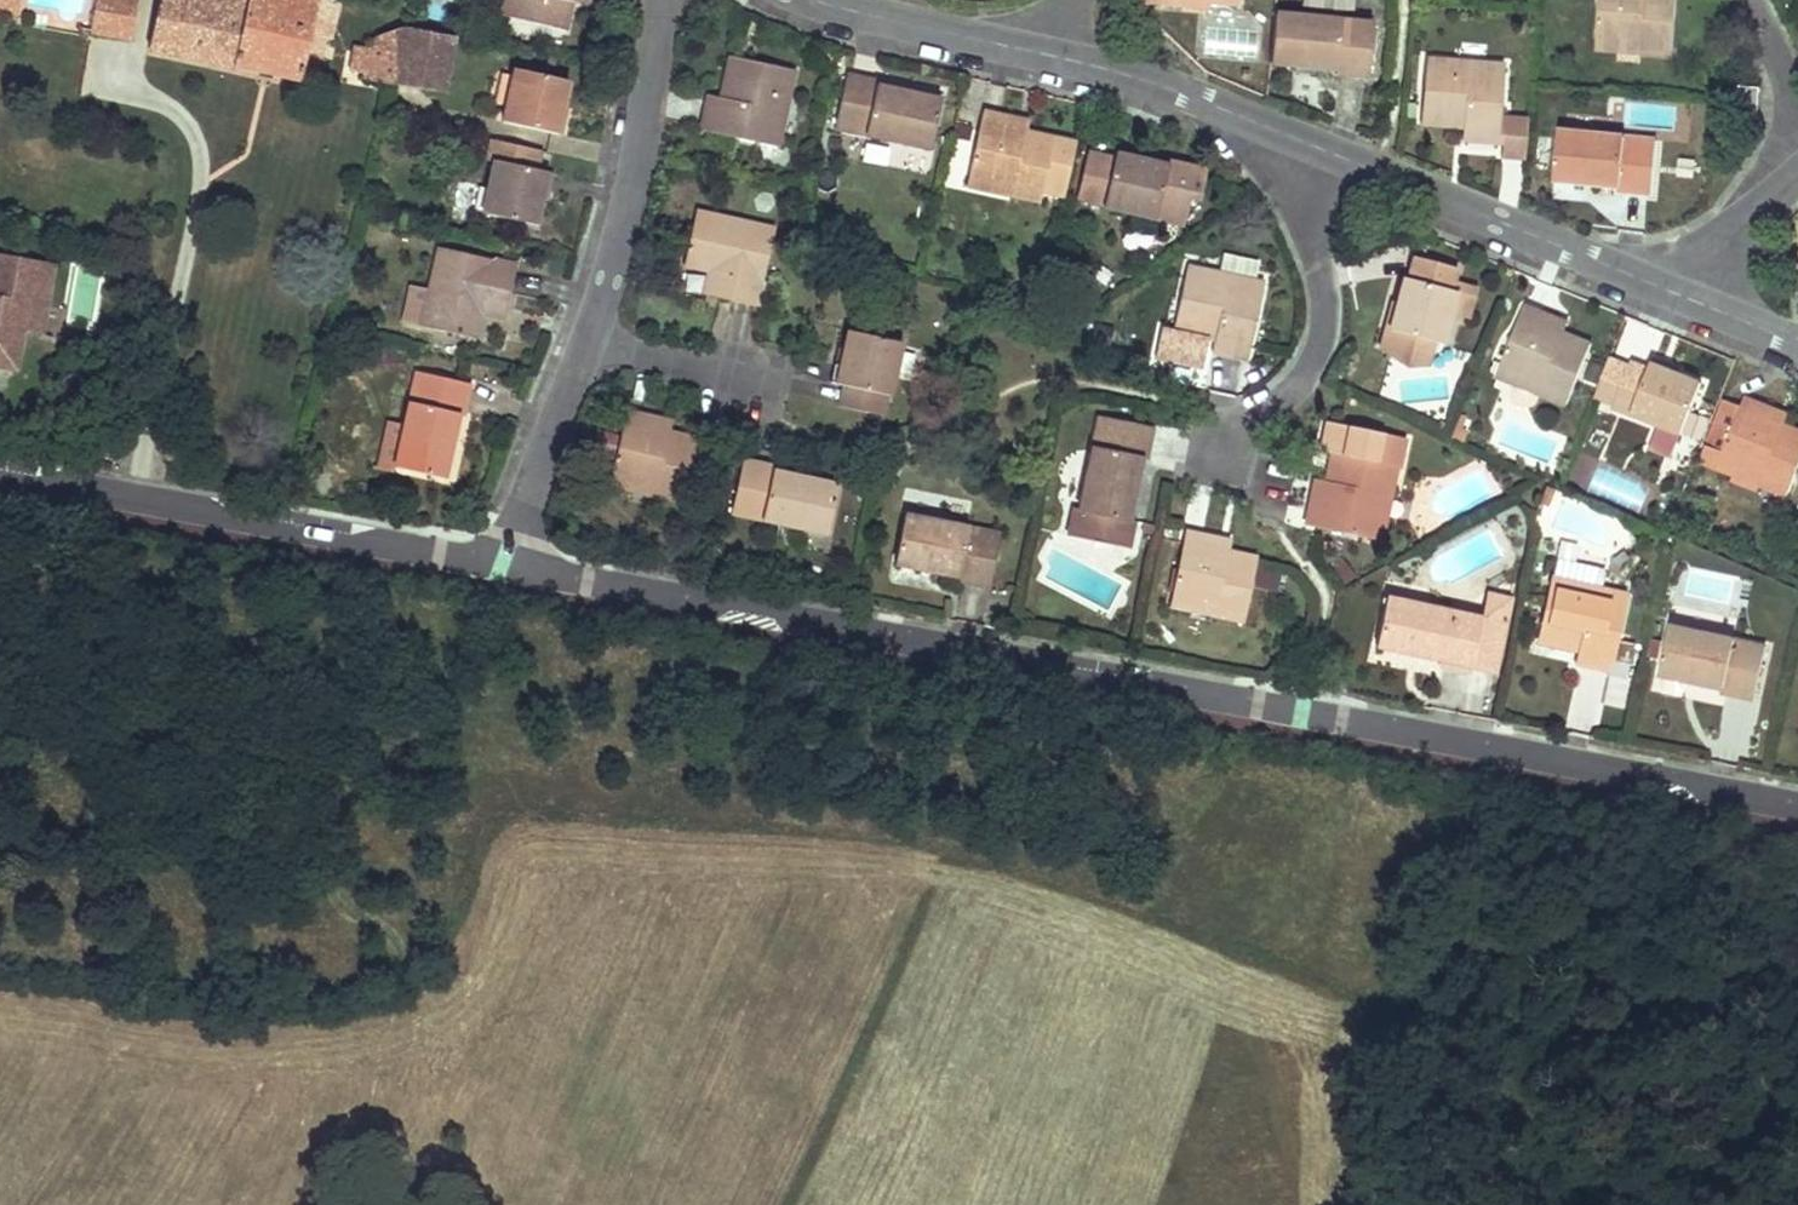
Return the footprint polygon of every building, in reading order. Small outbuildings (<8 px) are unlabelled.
[(17,0),(1,0),(0,5),(0,13),(13,16),(17,0)] [(139,0),(96,0),(89,33),(130,42),(139,0)] [(248,0),(160,0),(150,48),(233,66),(248,0)] [(233,66),(300,80),(309,36),(317,0),(248,0),(233,66)] [(341,0),(317,0),(309,36),(332,41),(341,0)] [(502,16),(566,31),(572,4),(573,0),(506,0),(502,16)] [(1597,36),(1642,40),(1641,53),(1673,56),(1677,0),(1600,0),(1597,36)] [(1373,23),(1275,15),(1270,63),(1310,67),(1334,69),(1335,74),(1369,76),(1373,23)] [(404,27),(370,42),(369,50),(366,73),(365,80),(399,86),(414,27),(404,27)] [(455,36),(414,27),(399,86),(445,92),(455,36)] [(1642,40),(1597,36),(1596,49),(1641,53),(1642,40)] [(352,71),(366,73),(369,50),(355,48),(352,71)] [(796,71),(731,56),(722,98),(710,96),(707,111),(702,130),(777,147),(796,71)] [(1505,66),(1426,60),(1421,124),(1463,128),(1463,140),(1480,141),(1497,143),(1499,129),(1504,129),(1502,144),(1501,156),(1527,159),(1530,120),(1500,117),(1505,66)] [(569,81),(515,70),(504,123),(560,136),(565,117),(560,116),(564,100),(569,81)] [(878,81),(846,75),(835,130),(932,148),(941,100),(911,93),(877,87),(878,81)] [(1760,89),(1735,87),(1733,109),(1758,111),(1760,89)] [(1062,205),(1075,148),(1054,144),(1055,139),(1038,135),(1017,131),(1020,119),(984,112),(971,172),(1014,181),(1012,195),(1041,201),(1041,200),(1062,205)] [(1656,141),(1559,131),(1554,181),(1618,188),(1619,191),(1635,193),(1652,195),(1656,141)] [(486,158),(494,160),(523,167),(528,148),(490,139),(486,158)] [(1115,160),(1089,153),(1078,196),(1105,203),(1104,207),(1156,218),(1168,166),(1148,161),(1136,158),(1137,154),(1118,150),(1115,160)] [(523,167),(494,160),(482,212),(536,225),(541,205),(544,191),(548,192),(552,174),(523,167)] [(1014,181),(971,172),(969,185),(1012,195),(1014,181)] [(776,231),(696,213),(685,266),(709,271),(732,276),(727,300),(742,303),(759,307),(776,231)] [(516,265),(441,247),(431,293),(423,327),(478,339),(483,315),(488,291),(509,296),(512,284),(516,265)] [(18,365),(28,307),(38,300),(48,302),(56,260),(0,250),(0,362),(18,365)] [(1255,281),(1260,262),(1224,254),(1220,274),(1255,281)] [(1444,344),(1452,312),(1457,293),(1449,290),(1451,281),(1455,268),(1415,258),(1409,280),(1404,279),(1395,313),(1392,313),(1387,330),(1397,333),(1390,356),(1400,375),(1429,365),(1435,342),(1444,344)] [(1220,274),(1188,267),(1174,330),(1170,329),(1164,358),(1201,367),(1208,337),(1216,339),(1213,352),(1248,360),(1265,283),(1255,281),(1220,274)] [(732,276),(709,271),(703,294),(727,300),(732,276)] [(1471,285),(1451,281),(1449,290),(1457,293),(1452,312),(1471,317),(1476,295),(1471,285)] [(423,327),(431,293),(413,289),(405,323),(423,327)] [(509,296),(488,291),(483,315),(504,320),(509,296)] [(1568,403),(1592,343),(1569,334),(1554,328),(1558,319),(1525,306),(1503,364),(1544,379),(1539,392),(1568,403)] [(905,344),(851,332),(843,367),(837,366),(835,374),(833,383),(848,387),(843,407),(885,417),(890,396),(893,396),(905,344)] [(1649,367),(1629,360),(1611,404),(1659,423),(1679,431),(1683,432),(1704,381),(1690,375),(1671,367),(1673,362),(1654,355),(1649,367)] [(1539,392),(1544,379),(1503,364),(1498,375),(1498,376),(1539,392)] [(411,404),(459,415),(464,416),(471,383),(418,372),(411,404)] [(1746,397),(1742,407),(1724,453),(1766,470),(1762,483),(1789,494),(1797,472),(1797,429),(1776,419),(1779,411),(1746,397)] [(1724,453),(1742,407),(1720,398),(1702,445),(1724,453)] [(459,415),(411,404),(405,430),(397,468),(445,479),(455,433),(459,415)] [(643,416),(626,412),(613,472),(656,482),(653,495),(683,502),(698,439),(660,430),(662,420),(643,416)] [(1154,428),(1101,415),(1081,509),(1076,508),(1071,535),(1128,548),(1135,521),(1129,519),(1143,456),(1148,457),(1154,428)] [(1468,417),(1462,415),(1457,428),(1463,430),(1468,417)] [(1679,431),(1659,423),(1650,445),(1671,453),(1679,431)] [(1391,496),(1398,468),(1401,468),(1407,443),(1326,425),(1321,450),(1334,453),(1325,492),(1313,489),(1305,525),(1367,539),(1377,493),(1391,496)] [(1452,428),(1445,425),(1442,433),(1449,437),(1452,428)] [(397,468),(405,430),(389,427),(379,471),(395,475),(397,468)] [(1463,430),(1457,428),(1453,436),(1466,441),(1470,432),(1463,430)] [(1766,470),(1724,453),(1719,466),(1762,483),(1766,470)] [(758,464),(744,461),(732,513),(828,534),(838,485),(775,472),(776,467),(758,464)] [(656,482),(613,472),(610,484),(653,495),(656,482)] [(1380,541),(1391,496),(1377,493),(1367,539),(1380,541)] [(1003,536),(905,516),(895,563),(939,573),(961,577),(961,582),(991,589),(1003,536)] [(1157,524),(1144,522),(1144,530),(1155,533),(1157,524)] [(1222,540),(1186,532),(1174,592),(1218,601),(1215,615),(1246,621),(1258,557),(1221,550),(1222,540)] [(1604,573),(1556,562),(1552,578),(1537,643),(1577,652),(1575,662),(1594,666),(1611,670),(1628,595),(1600,589),(1604,573)] [(1218,601),(1174,592),(1171,606),(1215,615),(1218,601)] [(1484,619),(1387,597),(1377,646),(1424,657),(1441,661),(1440,665),(1493,676),(1505,623),(1510,598),(1490,594),(1484,619)] [(1767,648),(1672,626),(1662,675),(1725,688),(1724,693),(1744,697),(1757,699),(1767,648)] [(1629,662),(1634,642),(1623,640),(1618,659),(1629,662)]
